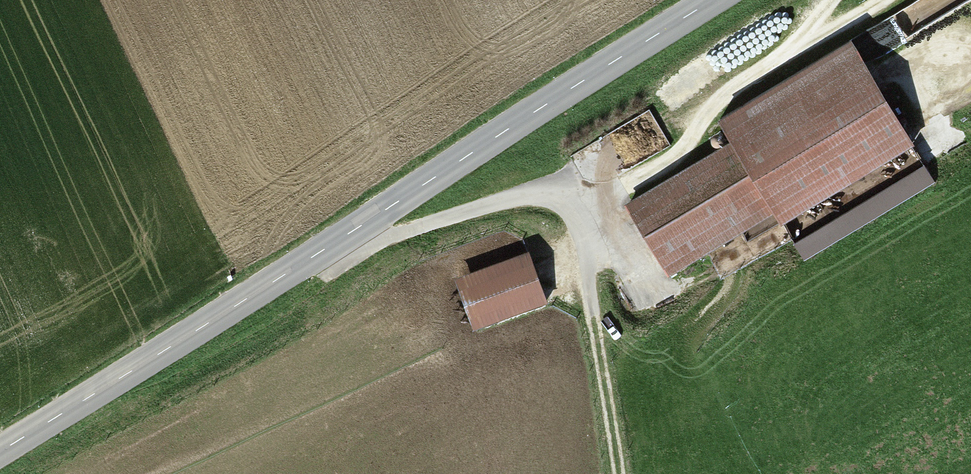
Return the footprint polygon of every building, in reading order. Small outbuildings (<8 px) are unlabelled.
[(721,128),(732,144),(776,214),(793,240),(918,160),(847,49),(721,128)] [(732,144),(629,209),(674,279),(776,214),(732,144)] [(529,257),(457,283),(475,333),(547,307),(529,257)]
